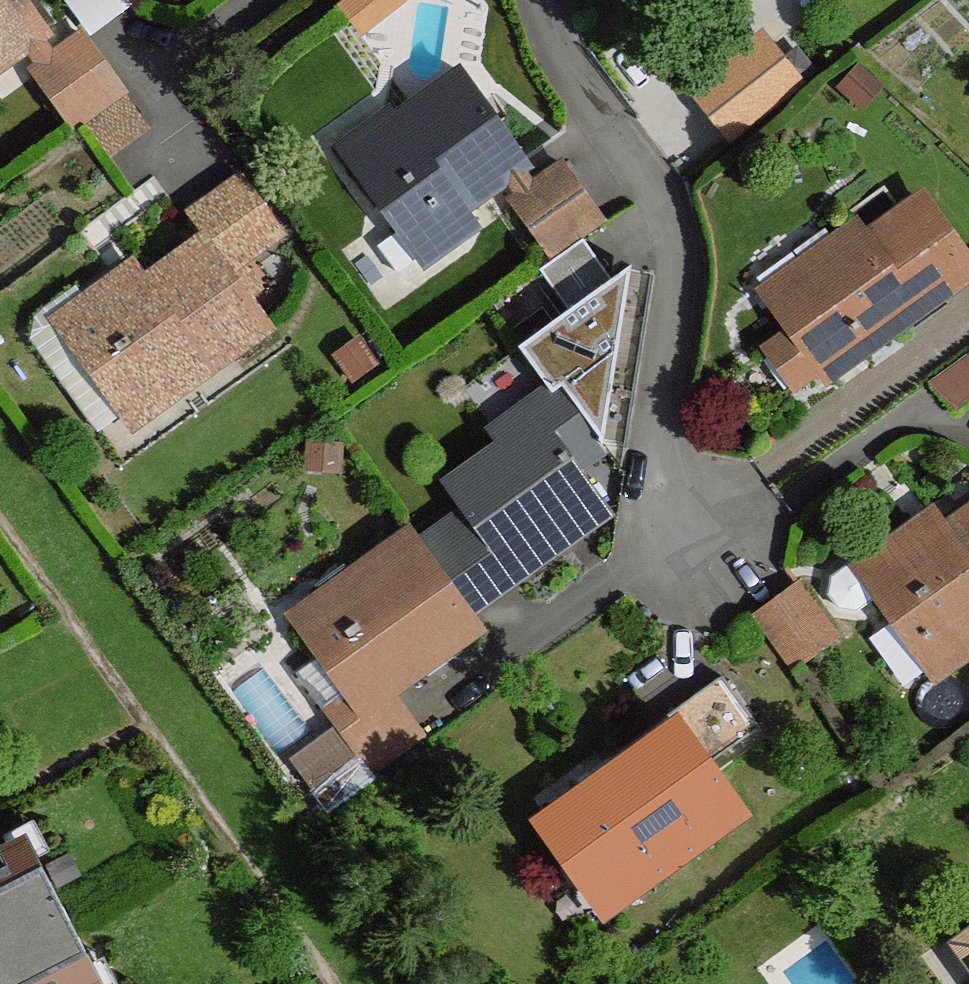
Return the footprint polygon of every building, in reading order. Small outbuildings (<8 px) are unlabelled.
[(25,0),(0,0),(0,65),(23,48),(43,33),(47,30),(25,0)] [(91,25),(131,6),(128,0),(79,0),(91,25)] [(344,8),(362,33),(403,0),(353,0),(344,8)] [(805,83),(761,27),(687,88),(730,142),(805,83)] [(43,33),(23,48),(39,70),(60,55),(43,33)] [(39,70),(34,74),(73,127),(83,121),(121,92),(124,91),(86,37),(60,55),(39,70)] [(402,129),(353,165),(400,231),(419,257),(422,262),(477,222),(466,206),(504,179),(524,165),(529,161),(522,152),(466,74),(398,124),(402,129)] [(147,129),(121,92),(83,121),(110,157),(147,129)] [(539,183),(524,165),(504,179),(518,198),(539,183)] [(518,198),(513,201),(552,255),(603,218),(564,165),(539,183),(518,198)] [(192,217),(209,240),(230,268),(281,231),(245,181),(192,217)] [(812,281),(778,308),(796,331),(769,348),(796,387),(823,368),(830,376),(968,274),(968,263),(925,200),(869,241),(861,228),(803,268),(812,281)] [(419,257),(400,231),(380,246),(399,273),(419,257)] [(128,292),(65,336),(131,426),(270,324),(230,268),(209,240),(131,296),(128,292)] [(968,401),(968,359),(931,384),(959,409),(968,401)] [(474,526),(512,577),(608,510),(574,461),(602,439),(564,387),(519,419),(528,432),(449,491),(474,526)] [(337,468),(339,447),(313,446),(312,467),(337,468)] [(867,584),(876,596),(912,647),(924,638),(945,667),(968,651),(968,516),(930,544),(927,540),(896,562),(867,584)] [(468,609),(512,577),(474,526),(430,557),(468,609)] [(468,609),(430,557),(415,535),(352,578),(356,584),(298,625),(354,707),(358,712),(390,689),(479,626),(468,609)] [(867,584),(896,562),(885,546),(879,545),(834,577),(831,593),(840,608),(856,610),(876,596),(867,584)] [(836,638),(799,585),(756,616),(794,669),(836,638)] [(616,737),(535,795),(621,918),(763,816),(722,757),(765,725),(729,674),(629,754),(616,737)] [(423,734),(390,689),(358,712),(354,707),(335,721),(372,772),(423,734)] [(100,983),(28,842),(0,856),(0,983),(99,983),(100,983)]
